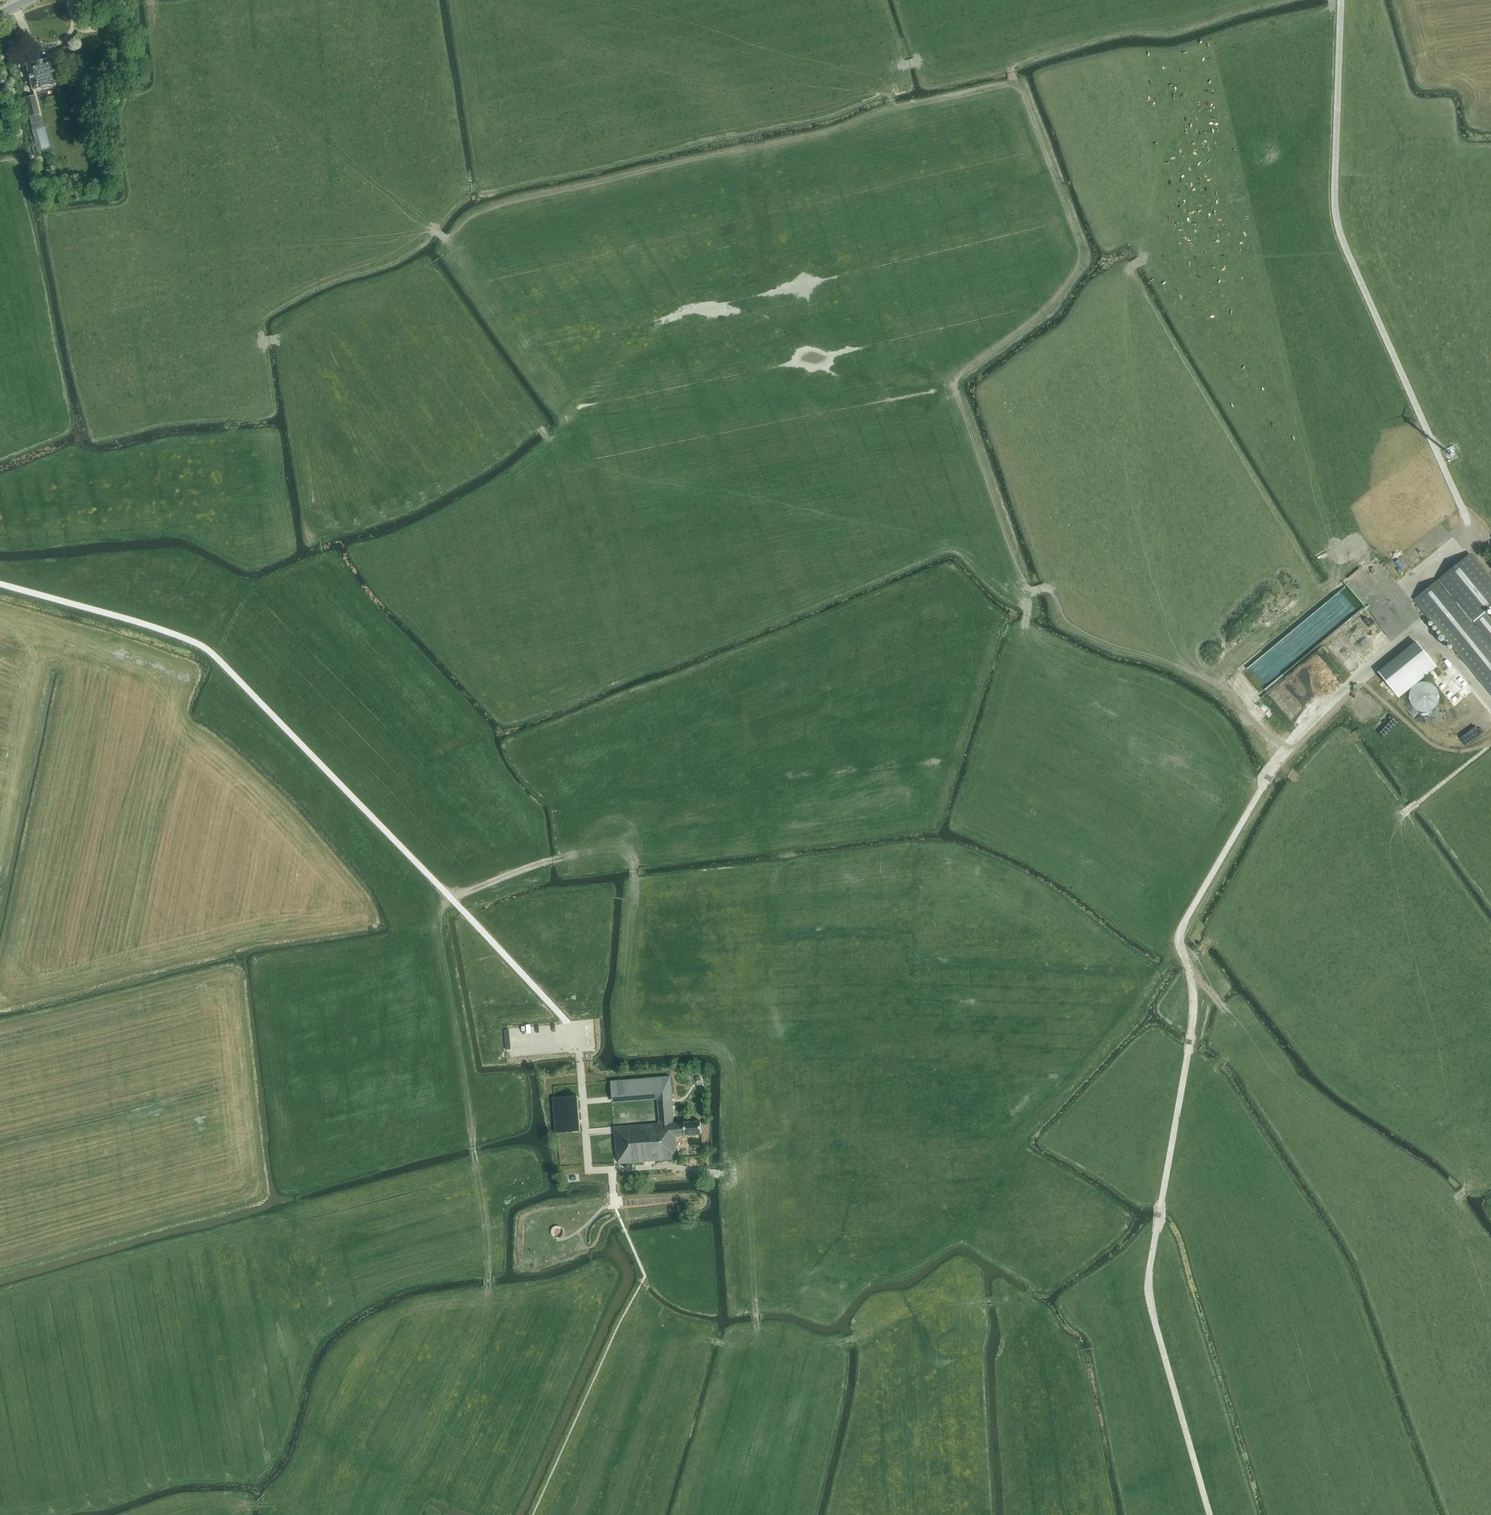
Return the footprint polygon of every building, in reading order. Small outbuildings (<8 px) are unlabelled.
[(32,90),(57,83),(51,58),(26,64),(32,90)] [(29,116),(39,114),(34,96),(24,98),(29,116)] [(1470,554),(1414,599),(1473,671),(1490,693),(1490,613),(1489,615),(1486,611),(1490,607),(1490,580),(1470,554)] [(1364,664),(1385,648),(1375,635),(1354,651),(1364,664)] [(1417,637),(1379,667),(1398,690),(1435,660),(1417,637)] [(1409,695),(1408,698),(1409,700),(1410,703),(1411,705),(1413,708),(1416,710),(1418,711),(1421,712),(1424,712),(1426,712),(1429,712),(1431,711),(1433,709),(1435,708),(1436,706),(1437,704),(1438,701),(1439,699),(1439,696),(1438,693),(1437,690),(1435,687),(1433,685),(1430,683),(1427,682),(1424,682),(1420,682),(1417,683),(1414,685),(1412,687),(1411,689),(1409,692),(1409,695)] [(1439,708),(1443,712),(1450,707),(1446,702),(1439,708)] [(671,1075),(611,1080),(612,1095),(663,1091),(666,1120),(614,1124),(617,1151),(619,1151),(620,1160),(677,1156),(675,1133),(702,1131),(701,1119),(675,1121),(671,1075)] [(580,1131),(578,1095),(554,1097),(557,1133),(580,1131)] [(676,1202),(676,1194),(659,1195),(659,1203),(676,1202)] [(556,1238),(558,1238),(561,1238),(562,1236),(563,1235),(564,1233),(564,1231),(563,1229),(562,1227),(560,1226),(558,1226),(556,1226),(554,1226),(553,1228),(552,1230),(551,1232),(552,1234),(553,1236),(554,1237),(556,1238)]
